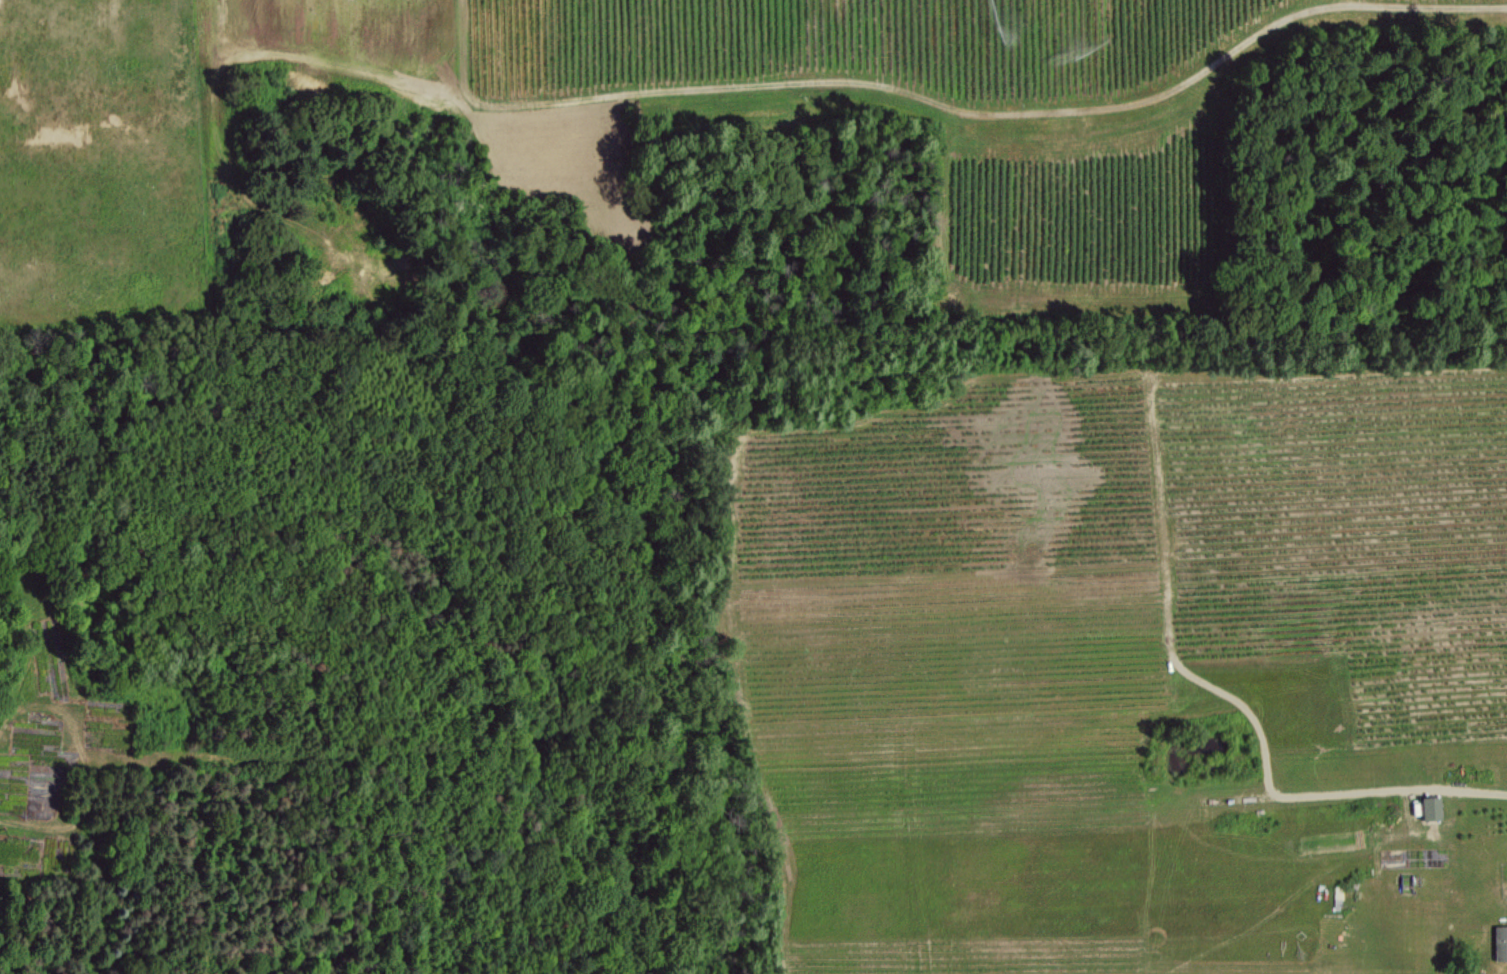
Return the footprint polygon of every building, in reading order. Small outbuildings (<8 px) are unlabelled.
[(1421,820),(1439,820),(1438,796),(1421,797),(1421,820)] [(1493,926),(1494,961),(1506,961),(1506,925),(1493,926)]
